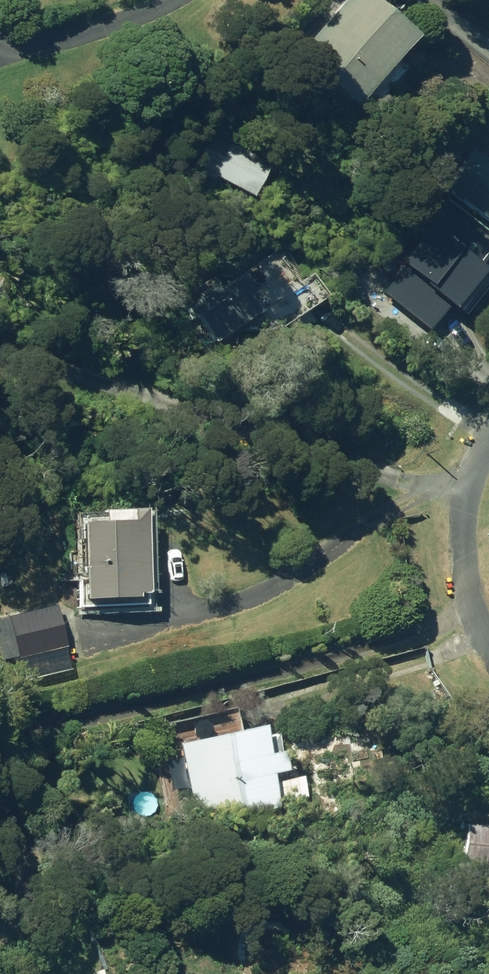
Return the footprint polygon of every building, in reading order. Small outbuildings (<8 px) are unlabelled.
[(357,114),(417,44),(368,0),(350,0),(297,61),(357,114)] [(214,178),(256,200),(273,167),(232,146),(214,178)] [(488,222),(488,161),(477,152),(448,190),(488,222)] [(370,302),(419,338),(439,312),(389,276),(370,302)] [(185,326),(190,323),(190,356),(225,358),(231,338),(276,335),(261,313),(237,278),(213,294),(205,281),(170,304),(185,326)] [(78,524),(80,600),(134,599),(134,595),(144,595),(142,522),(78,524)] [(10,657),(17,682),(70,669),(55,603),(6,615),(16,656),(10,657)] [(218,809),(220,820),(276,808),(269,775),(284,771),(277,733),(263,737),(260,727),(178,744),(192,813),(218,809)] [(488,868),(488,825),(466,822),(460,864),(488,868)]
